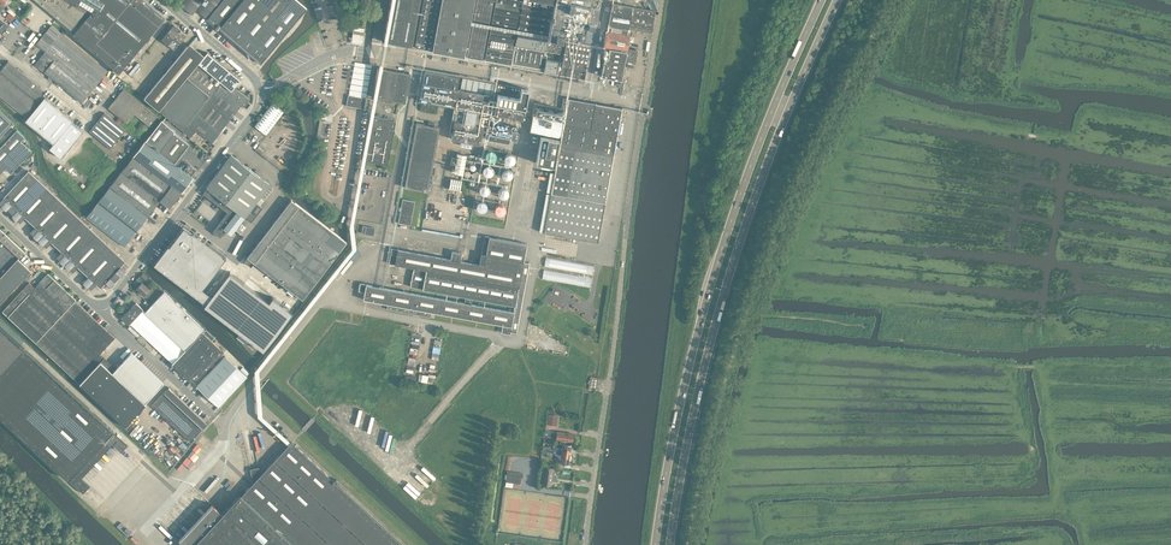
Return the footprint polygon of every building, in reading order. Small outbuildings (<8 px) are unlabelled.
[(74,32),(73,34),(113,68),(112,69),(118,74),(164,19),(141,0),(35,0),(74,32)] [(192,14),(196,9),(207,18),(222,0),(175,0),(192,14)] [(260,63),(306,8),(297,0),(222,0),(207,18),(216,26),(215,28),(217,30),(219,28),(225,33),(226,32),(230,30),(233,38),(237,36),(240,44),(245,43),(248,51),(252,49),(256,60),(260,63)] [(382,41),(412,46),(412,45),(415,45),(414,47),(464,56),(464,54),(466,55),(466,56),(482,59),(482,58),(484,58),(484,60),(510,65),(544,71),(544,73),(544,71),(556,73),(555,75),(556,75),(556,73),(560,74),(560,76),(560,74),(584,78),(584,80),(588,59),(589,59),(592,45),(577,43),(578,37),(583,38),(585,26),(593,27),(597,7),(589,5),(590,0),(390,0),(382,41)] [(651,32),(652,25),(655,11),(613,3),(612,3),(613,4),(612,9),(611,9),(611,10),(611,14),(610,14),(610,15),(610,19),(609,19),(609,20),(610,20),(609,24),(608,25),(609,25),(607,32),(606,31),(602,57),(604,58),(601,76),(621,80),(624,61),(634,63),(635,63),(635,59),(636,59),(637,50),(627,48),(629,36),(627,35),(628,32),(629,28),(651,32)] [(9,11),(5,15),(11,20),(15,15),(9,11)] [(3,24),(6,27),(8,24),(0,18),(0,22),(3,24)] [(174,24),(173,25),(161,39),(174,50),(177,46),(175,45),(177,43),(179,44),(186,35),(180,30),(180,31),(179,30),(180,29),(174,24)] [(35,64),(49,76),(48,78),(51,80),(52,79),(81,102),(100,80),(107,71),(64,35),(65,33),(62,31),(61,33),(51,25),(36,44),(45,51),(35,64)] [(352,38),(351,42),(362,43),(363,36),(364,28),(354,27),(352,36),(352,38)] [(196,130),(210,141),(212,142),(241,104),(244,107),(249,99),(239,92),(234,87),(240,80),(207,52),(204,56),(195,48),(189,43),(167,70),(164,74),(144,98),(159,110),(183,130),(191,137),(196,130)] [(45,92),(8,61),(0,71),(0,96),(25,116),(45,92)] [(355,62),(349,95),(366,98),(372,65),(355,62)] [(372,97),(400,102),(405,103),(410,74),(377,68),(372,97)] [(424,70),(419,101),(454,107),(449,132),(452,132),(451,139),(464,141),(470,142),(480,144),(486,113),(501,116),(503,116),(506,117),(522,119),(524,108),(525,108),(528,89),(520,88),(497,84),(462,77),(460,89),(457,88),(459,77),(424,70)] [(109,107),(127,123),(134,114),(150,126),(157,117),(123,89),(109,107)] [(366,98),(349,95),(348,95),(346,105),(364,109),(366,98)] [(49,148),(61,158),(83,131),(71,122),(73,120),(44,97),(25,120),(53,143),(49,148)] [(568,99),(567,105),(566,109),(535,104),(533,114),(543,115),(542,117),(533,115),(530,132),(559,137),(560,135),(561,135),(557,159),(555,159),(558,139),(541,136),(536,163),(554,166),(554,164),(556,164),(546,219),(544,232),(598,242),(622,109),(621,108),(621,109),(595,104),(594,104),(568,100),(568,99)] [(254,125),(266,134),(284,110),(273,101),(254,125)] [(420,102),(421,103),(420,109),(428,111),(428,108),(437,110),(437,106),(439,106),(439,105),(438,105),(438,104),(422,101),(422,102),(420,102)] [(13,122),(0,110),(0,136),(13,122)] [(89,131),(110,148),(125,129),(118,124),(122,119),(119,117),(115,121),(104,112),(89,131)] [(374,116),(366,156),(365,161),(388,165),(396,121),(388,120),(388,118),(374,116)] [(316,137),(323,138),(325,127),(326,121),(319,119),(316,137)] [(145,140),(133,155),(181,193),(193,177),(174,163),(189,144),(174,132),(175,131),(161,120),(145,140)] [(404,187),(427,191),(439,127),(434,126),(434,123),(428,121),(427,125),(416,123),(404,187)] [(5,168),(10,173),(31,150),(21,141),(24,137),(17,129),(0,147),(0,173),(5,168)] [(510,142),(517,143),(519,133),(512,131),(510,142)] [(487,139),(508,143),(509,137),(488,133),(487,139)] [(454,172),(463,174),(466,155),(457,153),(454,172)] [(514,153),(505,154),(505,164),(515,164),(514,153)] [(181,193),(133,155),(121,171),(160,201),(169,208),(181,193)] [(207,188),(203,193),(203,194),(204,193),(228,212),(212,231),(220,237),(226,230),(231,234),(244,216),(251,221),(262,207),(255,202),(269,184),(231,155),(206,187),(207,188)] [(184,170),(191,175),(194,171),(187,165),(184,170)] [(502,166),(502,177),(511,178),(511,166),(502,166)] [(3,197),(0,201),(0,204),(7,210),(7,209),(12,214),(13,214),(42,183),(41,182),(43,180),(39,177),(37,179),(28,170),(22,177),(3,197)] [(121,171),(110,186),(148,216),(160,201),(121,171)] [(449,189),(460,190),(461,180),(451,178),(449,189)] [(42,183),(13,214),(12,214),(11,215),(20,223),(25,217),(30,222),(55,195),(54,195),(55,193),(53,191),(52,192),(48,189),(49,188),(46,185),(45,186),(42,183)] [(488,184),(480,184),(480,192),(489,192),(488,184)] [(148,216),(110,186),(98,202),(136,231),(148,216)] [(506,198),(509,189),(500,186),(497,195),(506,198)] [(30,232),(38,240),(68,208),(55,195),(30,222),(35,227),(30,232)] [(247,257),(302,300),(347,242),(291,199),(247,257)] [(398,222),(410,225),(415,201),(402,199),(398,222)] [(478,200),(477,209),(486,210),(487,201),(478,200)] [(98,202),(86,217),(124,246),(136,231),(98,202)] [(505,203),(495,203),(495,213),(505,213),(505,203)] [(51,242),(56,247),(81,220),(68,208),(38,240),(46,247),(51,242)] [(56,257),(68,268),(98,236),(81,220),(56,247),(61,251),(56,257)] [(168,245),(154,264),(205,303),(204,305),(260,348),(261,348),(263,350),(292,312),(292,311),(291,311),(273,297),(269,301),(229,271),(211,295),(202,288),(226,257),(193,232),(192,233),(184,226),(169,246),(168,245)] [(361,233),(373,235),(374,228),(363,226),(361,233)] [(24,251),(5,234),(5,233),(2,230),(0,229),(0,302),(30,270),(30,269),(28,271),(16,260),(18,258),(19,257),(24,251)] [(77,267),(88,276),(113,249),(98,236),(68,268),(72,272),(77,267)] [(360,283),(358,290),(364,291),(363,299),(388,303),(387,309),(400,311),(430,317),(431,311),(490,322),(501,324),(502,325),(501,332),(510,334),(510,332),(516,333),(529,263),(523,262),(527,244),(484,236),(479,263),(479,264),(460,261),(461,260),(462,253),(455,251),(452,251),(450,258),(450,259),(400,250),(398,249),(391,248),(389,263),(395,264),(400,265),(414,267),(413,272),(413,271),(410,286),(465,297),(464,302),(409,292),(400,290),(360,283)] [(88,276),(83,281),(91,289),(96,284),(108,270),(121,257),(113,249),(88,276)] [(121,257),(108,270),(117,279),(125,271),(120,266),(125,261),(121,257)] [(544,266),(591,275),(593,265),(546,257),(544,266)] [(542,279),(589,287),(591,278),(544,269),(542,279)] [(108,270),(96,284),(100,288),(105,283),(110,287),(117,279),(108,270)] [(146,273),(138,282),(151,295),(159,286),(146,273)] [(151,305),(144,312),(184,350),(202,332),(204,329),(164,291),(156,300),(151,305)] [(145,310),(148,307),(147,305),(146,305),(144,303),(146,301),(143,297),(137,302),(145,310)] [(122,317),(122,318),(129,324),(130,323),(142,334),(147,340),(149,342),(151,343),(160,351),(162,354),(164,355),(166,357),(168,359),(170,361),(172,363),(172,364),(174,366),(184,375),(186,377),(188,379),(191,382),(202,370),(221,349),(220,348),(219,348),(219,347),(220,346),(217,342),(215,344),(208,337),(209,337),(214,342),(216,340),(206,330),(205,330),(203,332),(208,336),(207,337),(202,332),(184,350),(144,312),(142,310),(143,309),(136,302),(136,303),(122,317)] [(431,358),(438,359),(442,340),(435,339),(434,344),(431,358)] [(23,347),(0,371),(0,416),(68,479),(113,430),(23,347)] [(224,352),(221,349),(202,370),(205,372),(224,352)] [(100,361),(80,384),(125,426),(146,404),(145,404),(145,403),(162,384),(163,383),(163,382),(162,381),(161,380),(159,378),(157,376),(155,374),(153,372),(150,370),(148,368),(146,366),(144,364),(142,362),(140,361),(138,359),(136,356),(134,355),(131,352),(112,372),(100,361)] [(197,386),(219,406),(247,377),(225,356),(197,386)] [(151,405),(152,406),(152,405),(189,441),(190,441),(207,423),(169,387),(168,387),(151,405)] [(557,421),(558,415),(548,414),(547,424),(553,425),(554,420),(557,421)] [(556,439),(563,440),(572,441),(573,434),(557,432),(556,439)] [(291,441),(288,444),(260,474),(259,470),(250,472),(253,482),(241,495),(238,493),(237,495),(238,496),(222,513),(218,511),(187,544),(403,544),(291,441)] [(553,446),(552,450),(570,452),(571,445),(563,443),(562,448),(553,446)] [(570,452),(552,450),(548,449),(548,452),(561,454),(560,463),(568,464),(569,461),(570,452)] [(542,485),(551,486),(553,468),(544,467),(542,485)] [(506,482),(520,484),(521,477),(523,477),(523,473),(507,471),(506,482)] [(184,544),(187,544),(218,511),(210,504),(178,539),(184,544)] [(131,537),(136,542),(140,538),(135,533),(131,537)]
